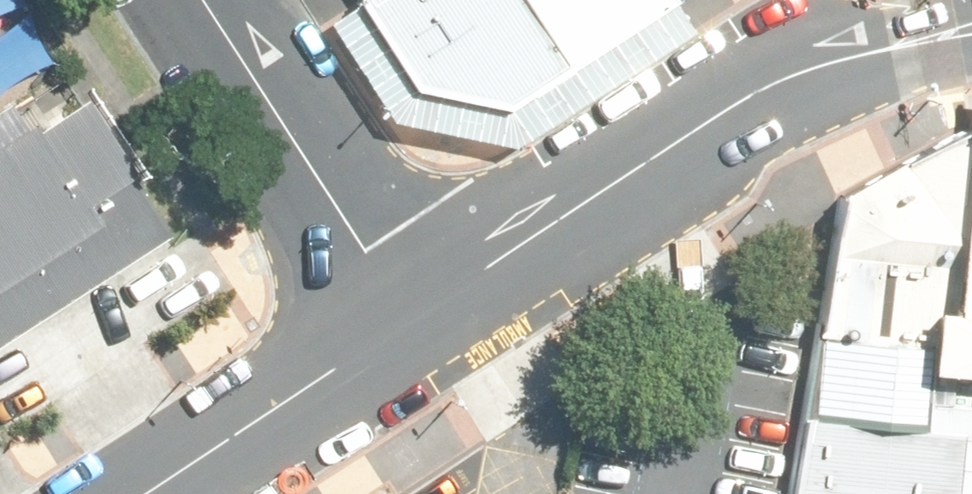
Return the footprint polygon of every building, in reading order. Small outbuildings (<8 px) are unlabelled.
[(539,85),(484,0),(314,0),(294,12),(363,122),(457,138),(539,85)] [(638,0),(485,0),(539,85),(646,12),(638,0)] [(646,12),(665,0),(638,0),(646,12)] [(132,248),(34,89),(0,110),(0,330),(132,248)] [(971,383),(971,145),(968,144),(843,206),(821,367),(934,377),(971,383)] [(821,367),(806,493),(971,493),(971,383),(821,367)]
